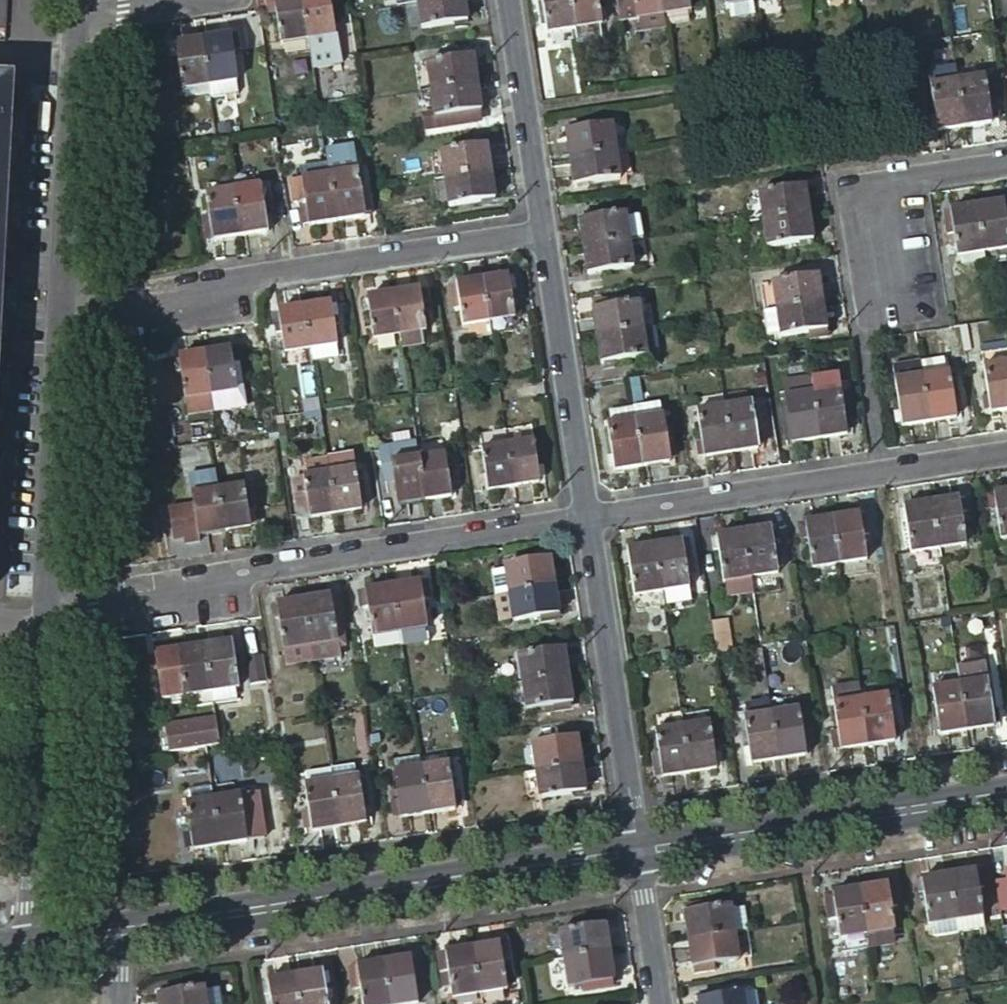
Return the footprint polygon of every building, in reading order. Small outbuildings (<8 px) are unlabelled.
[(301,0),(273,0),(272,0),(280,46),(282,46),(307,41),(301,0)] [(307,41),(332,37),(334,37),(330,16),(329,5),(335,4),(335,0),(301,0),(307,41)] [(415,3),(419,29),(466,23),(463,0),(436,0),(415,3)] [(570,0),(542,0),(547,34),(575,30),(570,0)] [(575,30),(602,26),(598,0),(570,0),(575,30)] [(664,16),(662,0),(615,0),(619,23),(635,20),(664,16)] [(664,16),(666,15),(688,12),(692,12),(690,0),(662,0),(664,16)] [(755,16),(753,2),(752,0),(726,0),(729,20),(755,16)] [(690,24),(688,12),(666,15),(668,28),(690,24)] [(666,28),(664,16),(635,20),(637,32),(666,28)] [(575,30),(577,45),(604,41),(602,26),(575,30)] [(228,37),(202,42),(210,86),(235,82),(228,37)] [(307,41),(309,53),(334,49),(332,37),(307,41)] [(307,41),(282,46),(284,57),(309,53),(307,41)] [(210,86),(202,42),(174,47),(181,91),(210,86)] [(425,64),(429,92),(476,85),(472,57),(425,64)] [(937,134),(965,130),(958,83),(955,69),(927,73),(937,134)] [(958,83),(965,130),(992,126),(992,124),(991,115),(989,106),(985,79),(958,83)] [(12,82),(0,81),(0,314),(0,305),(1,286),(5,219),(6,201),(9,134),(10,116),(12,82)] [(238,98),(235,82),(210,86),(212,102),(238,98)] [(476,85),(429,92),(434,119),(480,111),(476,85)] [(19,116),(10,116),(9,134),(18,134),(19,116)] [(569,160),(616,153),(612,125),(565,133),(569,160)] [(439,154),(443,180),(490,173),(486,146),(439,154)] [(331,170),(361,166),(358,147),(328,152),(331,170)] [(621,179),(616,153),(569,160),(573,187),(621,179)] [(356,171),(329,176),(336,223),(369,217),(366,197),(360,198),(356,171)] [(490,173),(443,180),(447,207),(494,200),(490,173)] [(336,223),(329,176),(326,176),(304,180),(288,182),(292,207),(304,205),(305,210),(299,211),(302,228),(336,223)] [(233,190),(240,237),(267,233),(260,186),(233,190)] [(762,223),(808,216),(803,188),(758,195),(762,223)] [(212,242),(240,237),(233,190),(205,195),(210,223),(211,232),(212,242)] [(6,201),(5,219),(14,220),(15,201),(6,201)] [(976,208),(984,254),(1006,251),(1006,223),(1004,204),(976,208)] [(984,254),(976,208),(949,212),(956,258),(958,258),(960,268),(985,265),(984,254)] [(630,242),(643,240),(640,218),(626,219),(625,215),(579,223),(583,249),(630,242)] [(813,243),(808,216),(762,223),(766,250),(813,243)] [(630,242),(583,249),(587,277),(634,270),(630,242)] [(481,280),(487,321),(514,317),(507,276),(481,280)] [(771,283),(776,311),(822,305),(818,277),(771,283)] [(462,325),(487,321),(481,280),(449,284),(454,311),(460,310),(462,325)] [(9,305),(10,287),(1,286),(0,305),(9,305)] [(399,335),(419,331),(424,331),(418,290),(393,293),(399,335)] [(372,339),(399,335),(393,293),(366,298),(372,339)] [(329,304),(303,307),(309,348),(331,345),(335,344),(329,304)] [(597,338),(644,331),(639,304),(593,310),(597,338)] [(822,305),(776,311),(780,338),(827,331),(822,305)] [(309,348),(303,307),(277,311),(283,352),(309,348)] [(659,357),(654,329),(644,331),(597,338),(601,365),(659,357)] [(399,335),(401,346),(421,343),(419,331),(399,335)] [(331,345),(309,348),(311,360),(333,357),(331,345)] [(237,349),(245,404),(250,403),(242,348),(237,349)] [(237,349),(204,354),(211,395),(214,410),(245,405),(245,404),(237,349)] [(211,395),(204,354),(178,358),(180,365),(181,372),(185,399),(211,395)] [(943,360),(919,364),(928,424),(955,419),(948,373),(945,374),(943,360)] [(928,424),(919,364),(891,368),(900,428),(928,424)] [(983,368),(990,414),(1006,411),(1006,364),(983,368)] [(838,376),(811,380),(820,440),(848,436),(838,376)] [(820,440),(811,380),(784,384),(788,409),(781,409),(785,438),(792,437),(793,444),(820,440)] [(185,399),(187,414),(214,410),(211,395),(185,399)] [(751,403),(723,407),(730,453),(758,449),(751,403)] [(655,405),(632,408),(633,421),(656,417),(655,405)] [(730,453),(723,407),(696,411),(701,443),(702,450),(703,457),(730,453)] [(633,421),(632,408),(607,412),(609,425),(633,421)] [(633,421),(640,467),(667,463),(666,456),(673,455),(669,426),(661,427),(660,416),(656,417),(633,421)] [(612,471),(640,467),(633,421),(609,425),(605,425),(612,471)] [(534,441),(507,445),(514,486),(541,482),(534,441)] [(419,459),(417,444),(380,450),(384,477),(394,476),(395,481),(399,504),(426,500),(419,459)] [(514,486),(507,445),(481,449),(488,491),(514,486)] [(419,459),(426,500),(452,496),(451,489),(450,482),(445,455),(419,459)] [(666,456),(667,463),(674,462),(673,455),(666,456)] [(353,456),(328,460),(330,473),(355,469),(353,456)] [(310,518),(337,515),(330,473),(328,460),(306,464),(308,477),(303,477),(308,506),(301,507),(302,512),(309,511),(310,518)] [(330,473),(337,515),(362,511),(361,503),(368,502),(366,496),(360,497),(356,469),(355,469),(330,473)] [(188,477),(191,495),(217,491),(214,472),(188,477)] [(217,491),(224,532),(251,528),(250,527),(249,519),(248,509),(244,486),(217,491)] [(224,532),(217,491),(191,495),(193,507),(167,511),(172,540),(184,539),(197,536),(224,532)] [(1006,540),(1006,492),(993,494),(1000,541),(1006,540)] [(932,504),(939,551),(966,546),(959,499),(932,504)] [(369,510),(368,502),(361,503),(362,511),(369,510)] [(912,555),(939,551),(932,504),(904,508),(912,555)] [(309,511),(302,512),(303,519),(310,518),(309,511)] [(860,515),(833,519),(840,565),(867,561),(863,536),(869,535),(867,520),(861,521),(860,515)] [(840,565),(833,519),(805,523),(806,531),(807,538),(812,569),(840,565)] [(771,529),(744,533),(753,593),(776,589),(774,575),(778,575),(773,543),(779,542),(778,534),(772,535),(771,529)] [(753,593),(744,533),(717,536),(720,551),(724,582),(728,581),(730,596),(753,593)] [(197,536),(184,539),(185,545),(198,543),(197,536)] [(688,541),(681,542),(683,551),(690,550),(688,541)] [(681,542),(654,546),(661,593),(689,588),(686,573),(693,573),(690,550),(683,551),(681,542)] [(661,593),(654,546),(627,550),(634,597),(661,593)] [(508,594),(554,586),(550,559),(504,566),(505,571),(508,594)] [(495,572),(498,595),(508,594),(505,571),(495,572)] [(421,591),(428,589),(426,581),(419,582),(421,591)] [(400,634),(402,647),(429,643),(422,601),(421,591),(419,582),(393,586),(400,634)] [(400,634),(393,586),(365,591),(366,600),(367,609),(372,638),(400,634)] [(558,614),(554,586),(508,594),(512,618),(513,622),(540,617),(549,615),(558,614)] [(689,588),(661,593),(663,607),(691,603),(689,588)] [(421,591),(422,601),(429,600),(428,589),(421,591)] [(508,594),(498,595),(502,619),(512,618),(508,594)] [(332,596),(304,601),(311,647),(313,663),(341,659),(332,596)] [(311,647),(304,601),(276,605),(283,652),(311,647)] [(711,622),(717,653),(734,650),(728,619),(711,622)] [(233,641),(205,645),(212,691),(213,703),(236,699),(234,688),(239,687),(234,653),(240,653),(239,646),(234,647),(233,641)] [(260,643),(244,646),(248,673),(264,670),(260,643)] [(212,691),(205,645),(178,649),(185,695),(212,691)] [(518,655),(522,683),(568,676),(563,648),(518,655)] [(979,666),(957,669),(959,684),(966,731),(994,727),(985,669),(979,666)] [(568,676),(522,683),(527,710),(536,709),(537,714),(566,710),(566,704),(572,703),(568,676)] [(833,704),(861,700),(858,681),(830,685),(833,704)] [(966,731),(959,684),(931,688),(938,735),(966,731)] [(861,700),(868,746),(895,742),(888,696),(861,700)] [(769,700),(745,704),(747,718),(771,714),(769,700)] [(840,750),(868,746),(861,700),(833,704),(837,734),(831,734),(832,744),(839,743),(840,750)] [(771,714),(778,759),(805,755),(799,710),(771,714)] [(750,764),(778,759),(771,714),(747,718),(744,718),(750,764)] [(167,726),(172,755),(223,747),(219,718),(167,726)] [(682,727),(689,773),(716,769),(710,723),(682,727)] [(663,777),(689,773),(682,727),(655,731),(660,760),(653,761),(655,771),(662,769),(663,777)] [(532,745),(537,772),(582,765),(577,738),(532,745)] [(394,763),(396,773),(421,769),(420,759),(394,763)] [(448,765),(421,769),(428,814),(455,810),(448,765)] [(582,765),(537,772),(541,799),(586,792),(582,765)] [(356,779),(354,766),(330,770),(332,782),(356,779)] [(428,814),(421,769),(396,773),(393,773),(397,796),(399,805),(392,806),(393,811),(399,810),(400,818),(428,814)] [(656,778),(663,777),(662,769),(655,771),(656,778)] [(332,782),(330,770),(307,774),(309,786),(304,786),(309,815),(303,815),(306,832),(339,828),(332,782)] [(332,782),(339,828),(366,824),(359,778),(356,779),(332,782)] [(213,801),(220,846),(247,841),(240,796),(235,797),(234,787),(211,790),(213,801)] [(213,801),(211,790),(189,794),(191,804),(213,801)] [(399,805),(397,796),(390,797),(392,806),(399,805)] [(191,851),(220,846),(213,801),(191,804),(184,805),(190,838),(184,839),(185,844),(191,843),(191,851)] [(949,871),(955,916),(983,912),(979,888),(977,874),(976,867),(949,871)] [(923,875),(929,920),(955,916),(949,871),(923,875)] [(984,873),(977,874),(979,888),(986,886),(984,873)] [(870,953),(895,949),(892,926),(895,926),(892,907),(889,887),(888,881),(861,885),(867,931),(870,953)] [(861,885),(834,889),(835,895),(838,914),(842,934),(867,931),(861,885)] [(896,886),(889,887),(892,907),(899,906),(896,886)] [(832,915),(838,914),(835,895),(829,895),(832,915)] [(692,908),(687,909),(690,935),(735,928),(745,927),(742,903),(731,905),(730,902),(708,905),(707,899),(690,902),(692,908)] [(957,928),(985,924),(983,912),(955,916),(957,928)] [(589,917),(590,923),(606,921),(606,915),(589,917)] [(931,932),(957,928),(955,916),(929,920),(931,932)] [(562,927),(566,953),(610,947),(606,921),(590,923),(562,927)] [(747,927),(745,927),(735,928),(690,935),(694,963),(698,962),(699,969),(716,967),(715,960),(739,957),(738,954),(751,952),(747,927)] [(867,931),(842,934),(845,956),(870,953),(867,931)] [(479,989),(508,985),(502,939),(473,944),(479,989)] [(454,993),(479,989),(473,944),(447,947),(454,993)] [(566,953),(569,982),(613,976),(610,947),(566,953)] [(390,1003),(418,999),(411,953),(383,957),(390,1003)] [(390,1003),(383,957),(358,961),(359,968),(352,969),(354,985),(361,984),(364,1003),(386,1003),(390,1003)] [(319,968),(290,973),(295,1003),(325,1003),(319,968)] [(290,973),(264,977),(268,1003),(295,1003),(290,973)] [(160,1003),(206,1003),(203,985),(158,991),(160,1003)] [(719,991),(703,993),(704,999),(720,997),(719,991)] [(699,1000),(699,1003),(744,1003),(744,998),(743,993),(720,997),(704,999),(699,1000)] [(744,998),(744,1003),(756,1003),(755,996),(744,998)]
